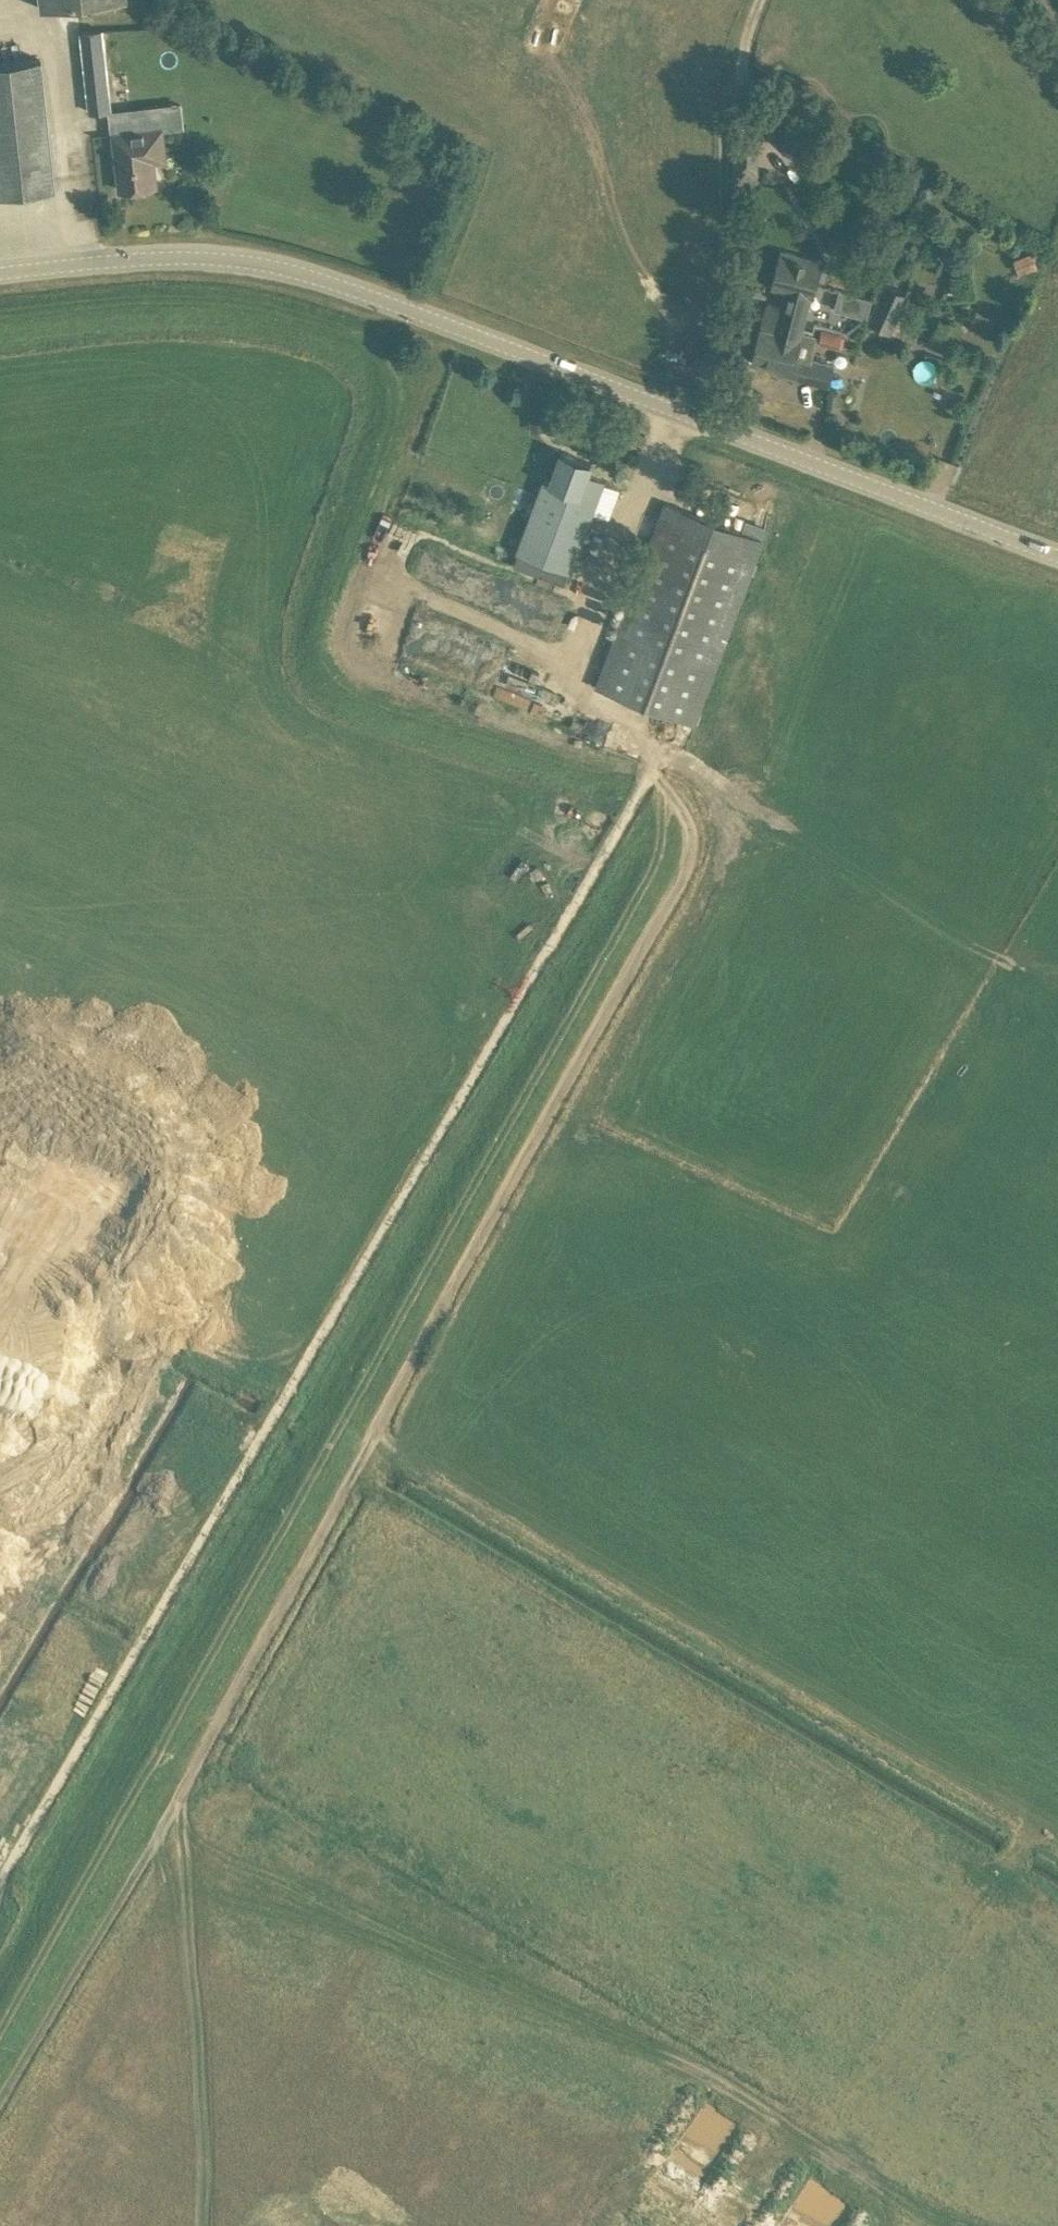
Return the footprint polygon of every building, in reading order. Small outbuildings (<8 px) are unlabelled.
[(81,31),(83,56),(106,54),(104,29),(81,31)] [(54,187),(40,57),(0,61),(0,193),(54,187)] [(111,106),(109,80),(86,82),(88,108),(111,106)] [(770,140),(783,151),(800,130),(786,119),(770,140)] [(163,126),(114,131),(120,189),(157,185),(154,159),(156,159),(156,158),(154,158),(153,149),(165,147),(163,126)] [(763,326),(762,326),(762,327),(781,332),(782,327),(802,332),(806,318),(815,287),(821,260),(782,250),(773,286),(785,289),(781,307),(769,303),(763,326)] [(1039,265),(1033,250),(1014,257),(1019,272),(1039,265)] [(910,292),(885,281),(868,320),(892,331),(910,292)] [(761,326),(752,361),(791,371),(790,374),(828,384),(834,360),(822,357),(810,357),(796,354),(802,332),(782,327),(781,332),(762,327),(762,326),(761,326)] [(823,329),(820,342),(839,347),(842,333),(823,329)] [(563,451),(551,482),(566,488),(539,558),(571,570),(605,479),(588,473),(592,462),(563,451)] [(666,502),(597,686),(695,723),(764,539),(666,502)]
